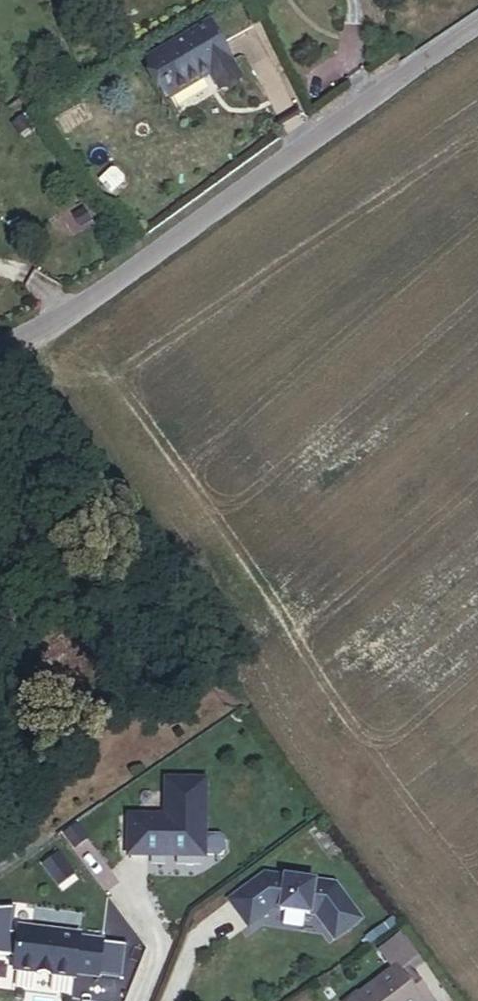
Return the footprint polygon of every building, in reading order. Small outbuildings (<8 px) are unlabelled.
[(220,91),(239,80),(207,26),(149,60),(171,97),(210,75),(220,91)] [(163,816),(126,814),(124,853),(200,857),(204,781),(165,779),(163,816)] [(359,922),(333,887),(262,879),(227,905),(247,930),(271,912),(315,918),(333,942),(359,922)] [(80,936),(20,928),(14,970),(73,979),(74,975),(97,978),(102,943),(79,940),(80,936)] [(408,970),(416,964),(396,937),(375,952),(389,971),(347,1000),(430,1000),(408,970)]
